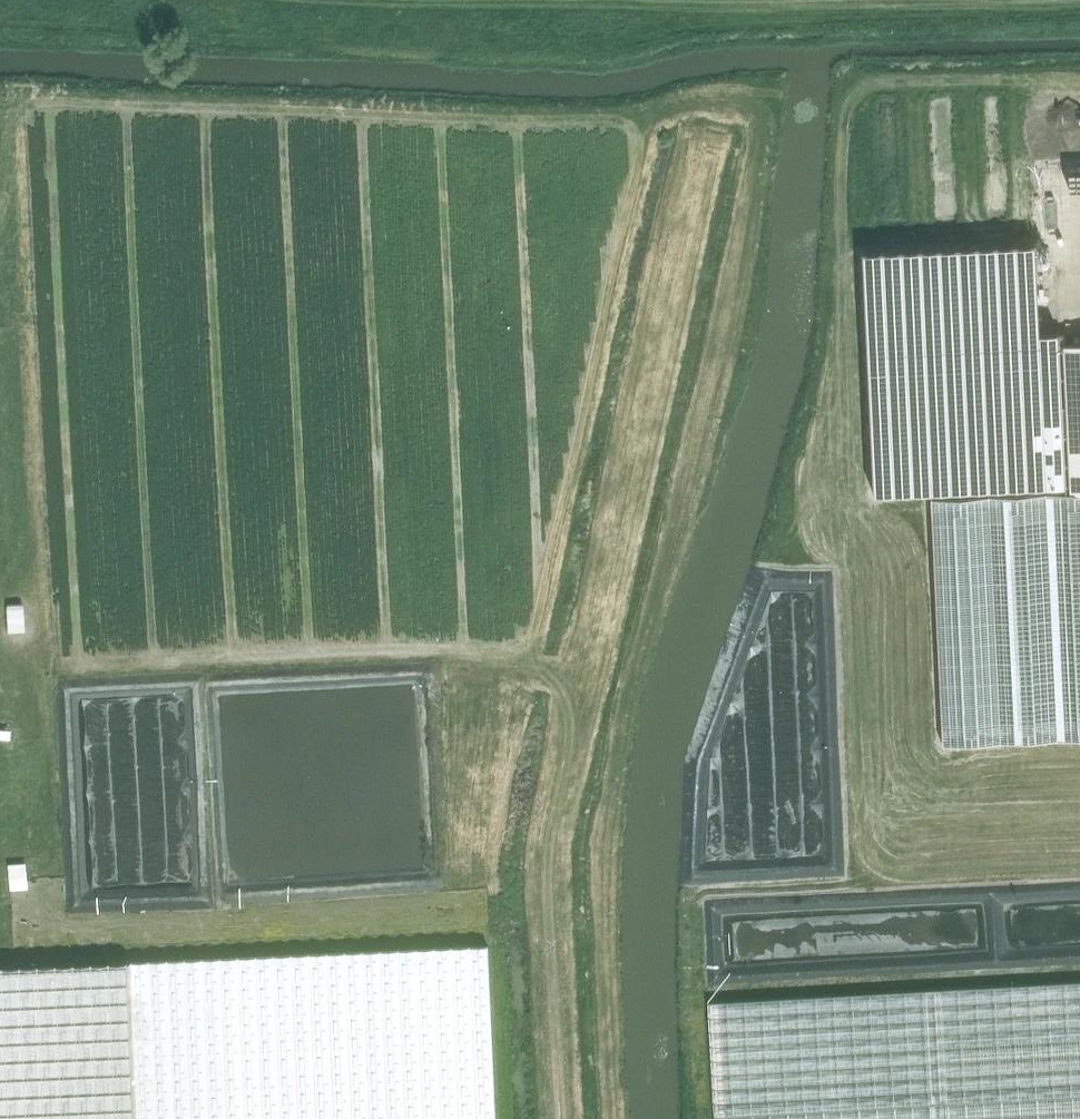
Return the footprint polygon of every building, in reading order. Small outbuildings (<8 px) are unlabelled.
[(1066,485),(1059,330),(1040,331),(1036,244),(863,252),(874,494),(916,492),(931,492),(1066,485)] [(1079,492),(1079,345),(1064,346),(1071,493),(1079,492)] [(1071,493),(931,498),(943,744),(1079,738),(1079,492),(1071,493)] [(29,889),(28,871),(10,871),(10,889),(29,889)] [(489,945),(0,967),(0,1118),(498,1118),(489,945)] [(717,1118),(1079,1118),(1079,979),(711,995),(716,1115),(717,1118)]
